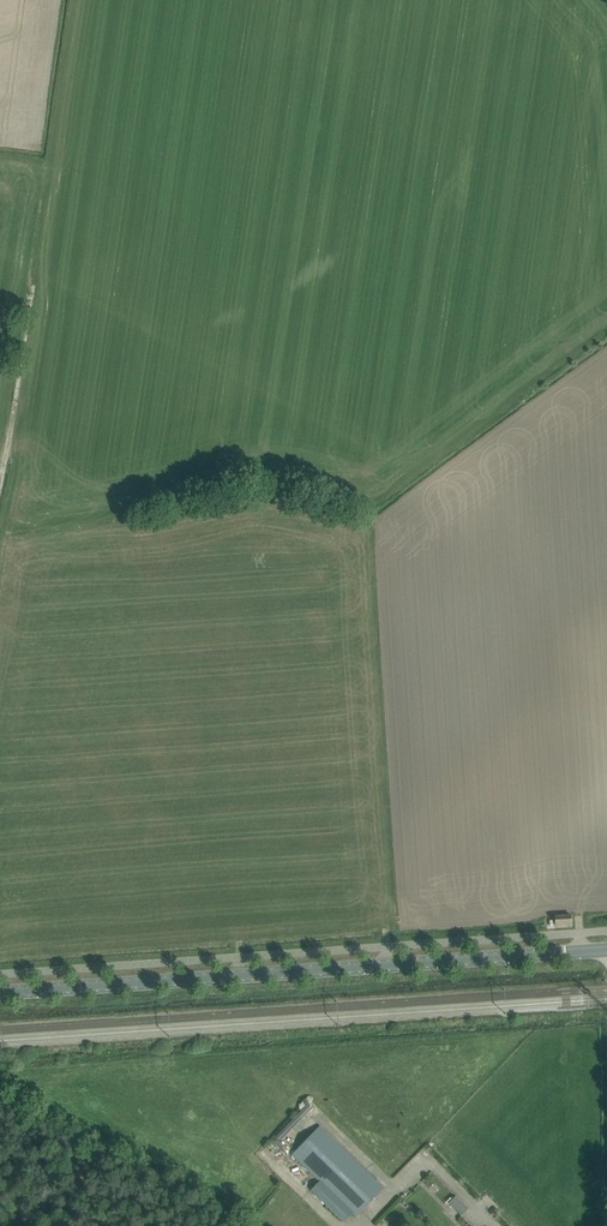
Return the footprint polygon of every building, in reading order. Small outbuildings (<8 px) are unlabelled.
[(571,915),(555,916),(555,925),(571,924),(571,915)] [(354,1217),(383,1187),(320,1126),(292,1155),(319,1181),(311,1189),(344,1221),(351,1214),(354,1217)] [(462,1216),(468,1209),(455,1196),(449,1203),(462,1216)]
